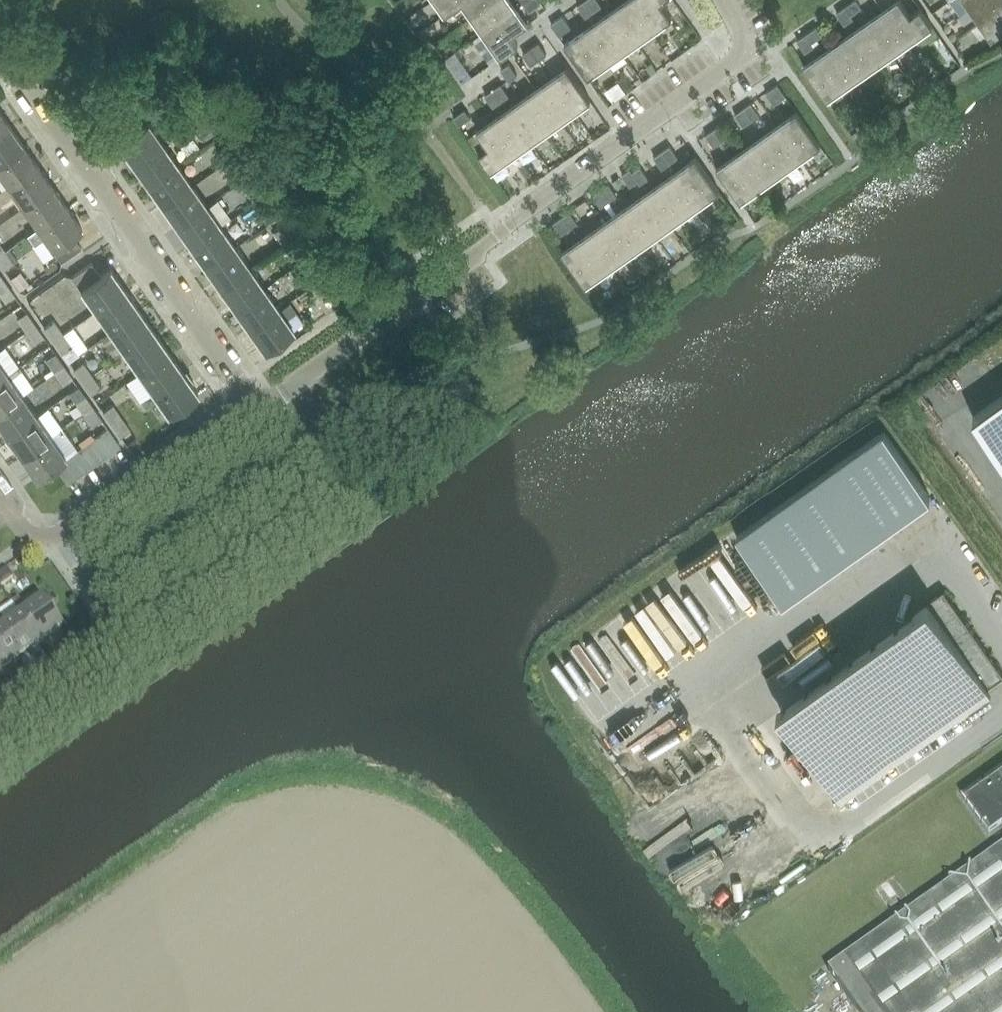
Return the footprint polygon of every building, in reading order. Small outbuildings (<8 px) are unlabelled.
[(444,13),(462,1),(463,0),(435,0),(444,13)] [(494,0),(463,0),(462,1),(472,16),(494,0)] [(516,7),(511,0),(494,0),(472,16),(482,30),(516,7)] [(540,4),(538,0),(525,0),(522,2),(529,11),(540,4)] [(594,11),(586,0),(585,0),(577,5),(585,17),(594,11)] [(597,0),(586,0),(594,11),(601,6),(597,0)] [(651,31),(630,0),(623,0),(613,7),(637,41),(651,31)] [(664,0),(630,0),(651,31),(671,17),(661,2),(664,0)] [(856,0),(854,0),(844,7),(851,17),(851,15),(861,8),(856,0)] [(918,7),(910,13),(900,0),(894,0),(882,8),(906,42),(932,24),(919,6),(918,7)] [(1001,6),(1001,0),(979,0),(969,7),(980,22),(1001,6)] [(991,37),(1001,29),(1001,6),(980,22),(991,37)] [(510,34),(527,22),(516,7),(482,30),(500,56),(517,44),(510,34)] [(622,51),(637,41),(613,7),(598,18),(622,51)] [(852,19),(851,17),(844,7),(836,13),(844,25),(852,19)] [(891,52),(906,42),(882,8),(858,25),(870,42),(879,35),(891,52)] [(551,24),(558,35),(571,25),(564,15),(551,24)] [(607,62),(622,51),(598,18),(583,28),(607,62)] [(866,69),(891,52),(879,35),(870,42),(858,25),(843,36),(866,69)] [(816,27),(806,35),(811,43),(822,35),(816,27)] [(587,76),(607,62),(583,28),(563,42),(587,76)] [(811,43),(806,35),(797,41),(804,52),(813,46),(811,43)] [(852,80),(866,69),(843,36),(818,53),(830,70),(840,63),(852,80)] [(546,54),(538,43),(530,48),(538,60),(546,54)] [(530,65),(538,60),(530,48),(523,53),(530,65)] [(826,97),(852,80),(840,63),(830,70),(818,53),(803,64),(826,97)] [(501,69),(509,80),(509,81),(517,75),(509,64),(501,69)] [(590,99),(578,82),(566,65),(550,77),(574,110),(590,99)] [(559,121),(574,110),(550,77),(536,87),(559,121)] [(509,96),(501,84),(493,89),(502,101),(509,96)] [(771,104),(784,95),(776,84),(764,93),(771,104)] [(545,131),(559,121),(536,87),(521,97),(545,131)] [(493,108),(502,101),(493,89),(485,96),(493,108)] [(196,120),(204,114),(191,95),(183,101),(196,120)] [(530,141),(545,131),(521,97),(506,108),(530,141)] [(743,109),(751,121),(759,115),(750,104),(743,109)] [(515,152),(530,141),(506,108),(491,118),(515,152)] [(742,127),(751,121),(743,109),(735,115),(742,127)] [(458,126),(459,125),(470,117),(465,110),(453,118),(458,126)] [(800,158),(819,144),(795,110),(776,124),(800,158)] [(8,124),(0,112),(0,130),(8,124)] [(200,127),(209,120),(204,114),(196,120),(200,127)] [(490,170),(515,152),(491,118),(476,129),(488,145),(478,152),(490,170)] [(133,164),(162,144),(147,123),(118,143),(133,164)] [(728,135),(721,124),(720,123),(712,129),(720,140),(728,135)] [(23,145),(8,124),(0,130),(0,161),(23,145)] [(785,169),(800,158),(776,124),(761,135),(785,169)] [(713,145),(720,140),(712,129),(705,134),(713,145)] [(770,179),(785,169),(761,135),(746,145),(770,179)] [(225,162),(234,155),(225,143),(216,149),(225,162)] [(148,185),(177,165),(162,144),(133,164),(148,185)] [(37,165),(23,145),(0,161),(0,175),(8,186),(37,165)] [(756,189),(770,179),(746,145),(731,155),(756,189)] [(661,152),(670,164),(678,158),(669,146),(661,152)] [(662,169),(670,164),(661,152),(653,158),(662,169)] [(234,174),(242,168),(243,168),(234,155),(225,162),(234,174)] [(740,200),(756,189),(731,155),(716,166),(740,200)] [(698,204),(718,190),(694,156),(674,170),(698,204)] [(22,207),(52,186),(37,165),(8,186),(22,207)] [(163,205),(191,185),(177,165),(148,185),(163,205)] [(647,177),(640,167),(639,166),(631,171),(637,179),(639,182),(647,177)] [(637,179),(631,171),(629,168),(621,173),(629,185),(637,179)] [(684,214),(698,204),(674,170),(660,181),(684,214)] [(669,225),(684,214),(660,181),(645,191),(669,225)] [(254,203),(263,196),(254,184),(245,190),(254,203)] [(600,190),(609,202),(617,196),(608,184),(600,190)] [(177,226),(206,206),(191,185),(163,205),(177,226)] [(37,227),(66,207),(52,186),(22,207),(37,227)] [(600,208),(609,202),(600,190),(592,195),(600,208)] [(654,235),(669,225),(645,191),(630,201),(654,235)] [(263,215),(272,209),(263,196),(254,203),(263,215)] [(640,245),(654,235),(630,201),(616,212),(640,245)] [(192,247),(220,226),(206,206),(177,226),(192,247)] [(61,262),(81,247),(72,235),(82,229),(66,207),(37,227),(61,262)] [(576,222),(569,212),(568,211),(560,217),(568,228),(576,222)] [(625,256),(640,245),(616,212),(601,222),(625,256)] [(560,233),(568,228),(560,217),(553,222),(560,233)] [(610,266),(625,256),(601,222),(576,239),(588,256),(598,249),(610,266)] [(283,243),(291,237),(283,225),(274,231),(283,243)] [(206,267),(235,247),(220,226),(192,247),(206,267)] [(292,257),(301,251),(291,237),(283,243),(292,257)] [(585,284),(610,266),(598,249),(588,256),(576,239),(561,250),(585,284)] [(221,287),(249,267),(235,247),(206,267),(221,287)] [(4,270),(13,264),(4,251),(0,254),(0,264),(4,270)] [(95,310),(125,289),(110,268),(100,275),(92,262),(71,277),(95,310)] [(312,285),(321,278),(312,266),(303,273),(312,285)] [(235,308),(264,288),(249,267),(221,287),(235,308)] [(321,298),(329,292),(330,292),(321,278),(312,285),(321,298)] [(15,296),(6,283),(0,288),(0,294),(6,302),(15,296)] [(250,329),(278,308),(264,288),(235,308),(250,329)] [(110,331),(139,310),(125,289),(95,310),(110,331)] [(278,308),(250,329),(265,350),(294,330),(278,308)] [(124,351),(154,331),(139,310),(110,331),(124,351)] [(25,329),(34,322),(26,312),(17,319),(25,329)] [(0,321),(0,332),(15,324),(10,316),(0,321)] [(53,339),(62,332),(54,321),(45,327),(53,339)] [(35,344),(44,337),(34,322),(25,329),(35,344)] [(139,372),(168,351),(154,331),(124,351),(139,372)] [(53,339),(63,353),(72,346),(62,332),(53,339)] [(102,343),(81,351),(85,363),(107,355),(102,343)] [(153,393),(183,372),(168,351),(139,372),(153,393)] [(55,372),(64,365),(55,353),(46,359),(55,372)] [(82,381),(92,374),(83,362),(74,368),(82,381)] [(64,385),(72,379),(73,378),(64,365),(55,372),(64,385)] [(183,372),(153,393),(168,415),(198,394),(183,372)] [(21,394),(7,373),(0,378),(0,408),(21,394)] [(101,388),(92,374),(82,381),(92,394),(101,388)] [(83,413),(93,406),(84,393),(75,400),(83,413)] [(36,414),(21,394),(0,408),(0,424),(7,434),(36,414)] [(972,418),(1001,459),(1001,396),(972,418)] [(112,422),(121,416),(113,405),(104,411),(112,422)] [(87,430),(101,420),(102,419),(93,406),(83,413),(78,417),(87,430)] [(22,455),(50,434),(36,414),(7,434),(22,455)] [(112,422),(122,437),(131,430),(121,416),(112,422)] [(111,451),(121,445),(108,428),(99,434),(111,451)] [(883,432),(833,467),(880,533),(899,519),(930,498),(883,432)] [(50,434),(22,455),(37,477),(66,457),(50,434)] [(103,458),(111,451),(99,434),(90,440),(103,458)] [(94,464),(103,458),(90,440),(82,446),(94,464)] [(85,470),(94,464),(82,446),(73,453),(85,470)] [(76,477),(85,470),(73,453),(64,459),(76,477)] [(67,483),(76,477),(64,459),(55,465),(67,483)] [(0,584),(12,575),(6,566),(0,570),(0,584)] [(780,711),(841,792),(963,705),(987,689),(986,688),(992,684),(1001,677),(1001,674),(943,590),(915,610),(917,614),(780,711)] [(19,611),(40,641),(61,626),(40,596),(24,607),(18,597),(11,602),(17,612),(19,611)] [(19,656),(40,641),(19,611),(17,612),(3,622),(0,617),(0,629),(19,656)] [(19,656),(0,629),(0,670),(19,656)] [(968,713),(974,722),(983,716),(977,707),(968,713)] [(960,792),(989,832),(1001,822),(1001,762),(960,792)] [(828,970),(858,1011),(1001,1011),(1001,846),(828,970)]
